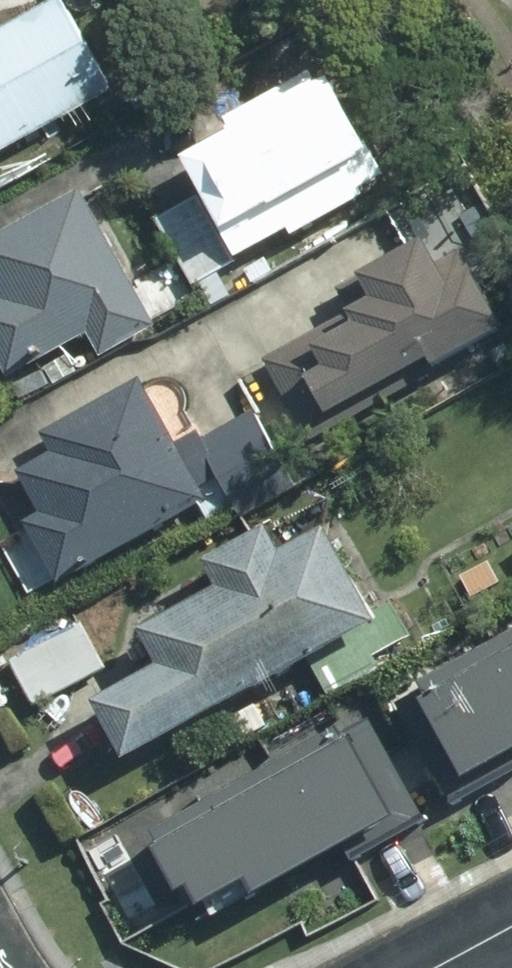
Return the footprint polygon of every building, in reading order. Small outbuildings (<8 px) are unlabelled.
[(0,35),(0,151),(115,90),(68,0),(65,0),(0,35)] [(341,83),(196,163),(247,255),(300,225),(302,231),(370,193),(367,187),(392,172),(341,83)] [(0,239),(0,276),(14,300),(0,308),(0,340),(18,373),(97,328),(109,351),(161,322),(87,190),(0,239)] [(204,199),(161,223),(198,286),(207,282),(218,301),(235,292),(222,271),(240,261),(204,199)] [(274,358),(318,439),(369,412),(364,403),(447,355),(450,363),(511,327),(511,314),(490,275),(466,288),(440,238),(347,290),(360,311),(274,358)] [(37,521),(69,579),(215,498),(150,381),(55,434),(65,452),(30,470),(53,512),(37,521)] [(297,487),(256,412),(206,440),(248,514),(297,487)] [(113,703),(142,754),(390,616),(341,531),(297,555),(283,530),(225,563),(238,587),(159,630),(178,666),(113,703)] [(427,615),(438,636),(455,626),(444,605),(427,615)] [(88,622),(18,660),(42,704),(112,667),(88,622)] [(406,702),(460,801),(511,772),(506,765),(511,762),(511,644),(406,702)] [(409,659),(385,672),(398,693),(421,679),(409,659)] [(270,878),(276,890),(413,815),(370,737),(360,742),(354,732),(167,834),(197,888),(209,882),(221,904),(270,878)]
